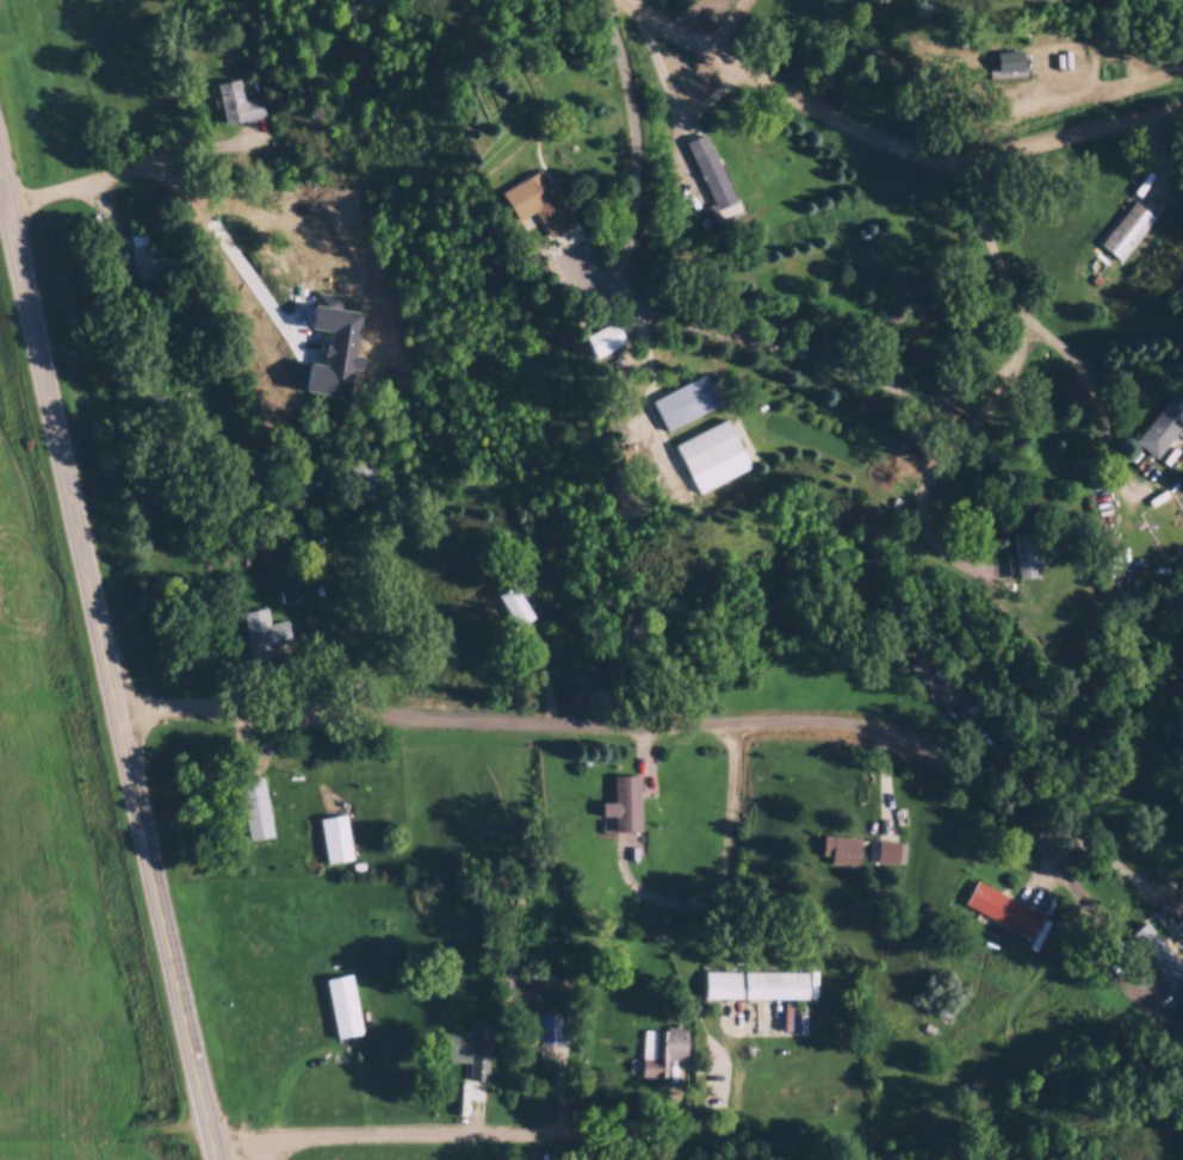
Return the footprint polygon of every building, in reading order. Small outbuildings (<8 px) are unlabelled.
[(1026,71),(1026,50),(1001,50),(1001,71),(1026,71)] [(242,79),(219,84),(227,125),(267,117),(264,97),(246,100),(242,79)] [(715,211),(733,204),(709,142),(691,149),(715,211)] [(552,173),(511,191),(524,221),(542,212),(554,237),(577,227),(552,173)] [(1099,240),(1119,259),(1156,219),(1136,200),(1099,240)] [(138,281),(165,276),(161,257),(153,259),(148,232),(129,236),(138,281)] [(589,337),(600,360),(630,345),(619,322),(589,337)] [(721,405),(706,374),(653,400),(668,431),(721,405)] [(1158,459),(1182,427),(1182,400),(1174,393),(1136,441),(1158,459)] [(677,442),(700,493),(753,468),(729,417),(677,442)] [(352,466),(363,499),(384,492),(372,459),(352,466)] [(1017,577),(1039,577),(1039,531),(1017,531),(1017,577)] [(537,617),(516,584),(500,595),(521,628),(537,617)] [(243,611),(254,663),(278,657),(275,645),(292,641),(287,619),(270,623),(266,606),(243,611)] [(911,668),(951,708),(963,696),(922,656),(911,668)] [(242,778),(255,836),(278,831),(266,774),(242,778)] [(616,800),(604,800),(604,816),(616,816),(616,830),(643,830),(643,775),(616,775),(616,800)] [(354,858),(347,813),(320,818),(327,863),(354,858)] [(862,836),(835,836),(835,863),(862,863),(862,836)] [(899,861),(899,840),(879,840),(879,861),(899,861)] [(1035,936),(1046,912),(977,880),(966,904),(1035,936)] [(546,967),(528,967),(528,976),(546,977),(546,967)] [(333,974),(345,1031),(367,1026),(355,969),(333,974)] [(705,970),(705,999),(810,999),(810,971),(705,970)] [(539,1013),(539,1044),(562,1044),(562,1013),(539,1013)] [(642,1027),(642,1060),(632,1060),(632,1075),(686,1076),(686,1028),(642,1027)] [(447,1053),(471,1053),(471,1061),(490,1061),(490,1032),(447,1032),(447,1053)] [(499,1096),(499,1066),(487,1066),(487,1096),(499,1096)]
